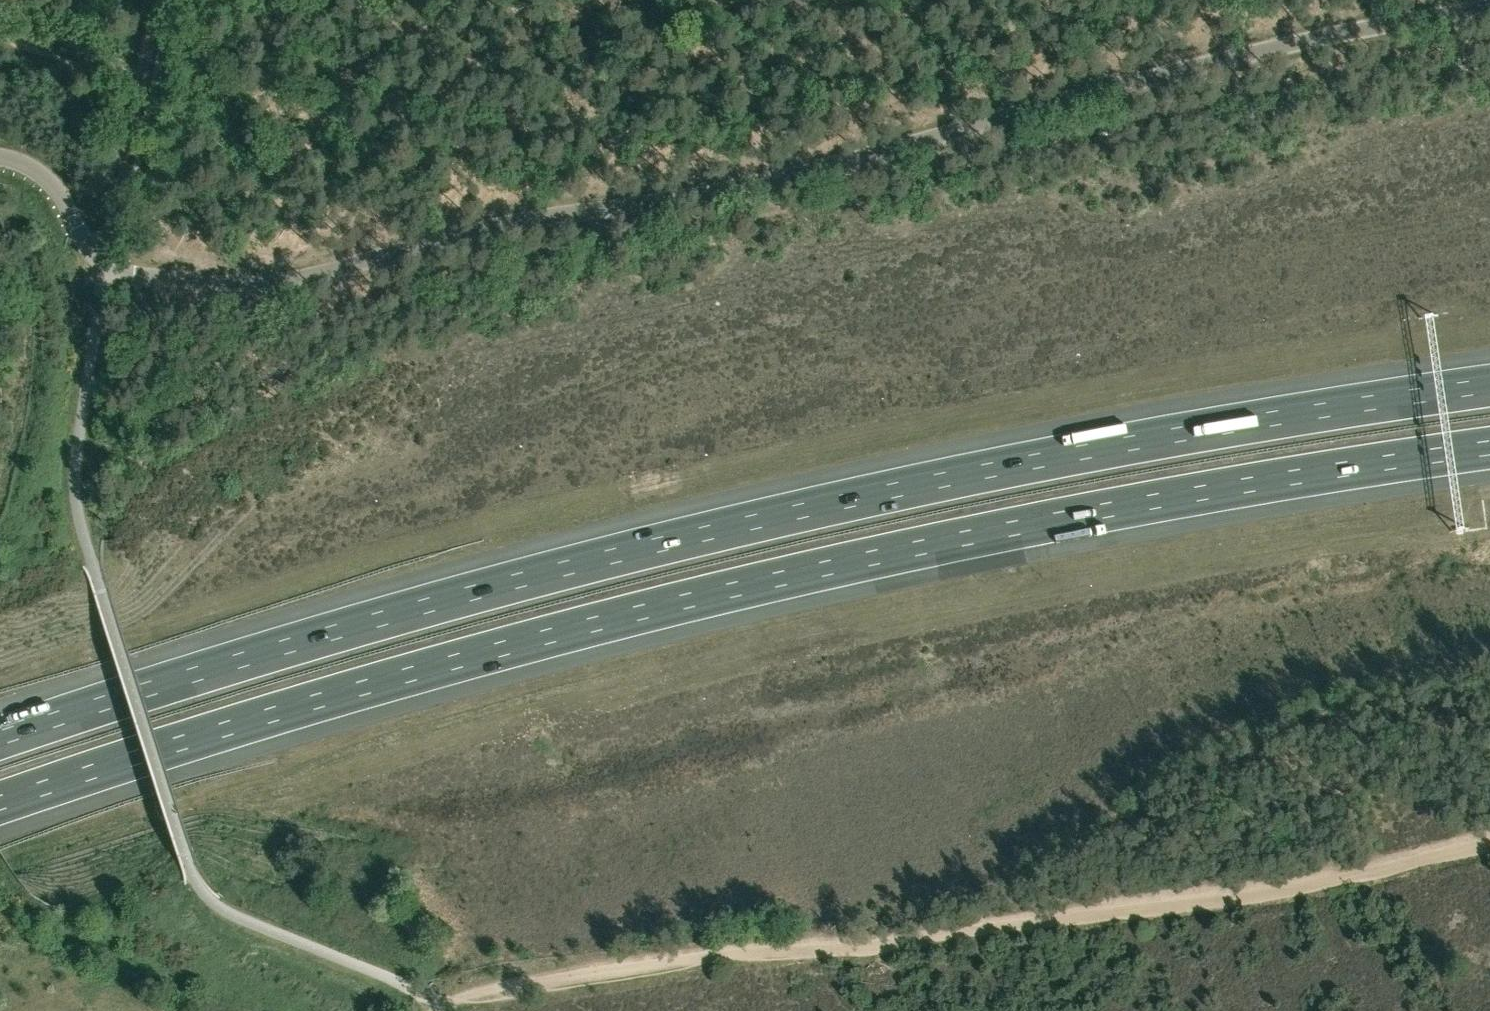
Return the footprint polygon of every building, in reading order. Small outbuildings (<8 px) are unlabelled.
[(59,821),(53,803),(0,820),(0,840),(59,821)]
